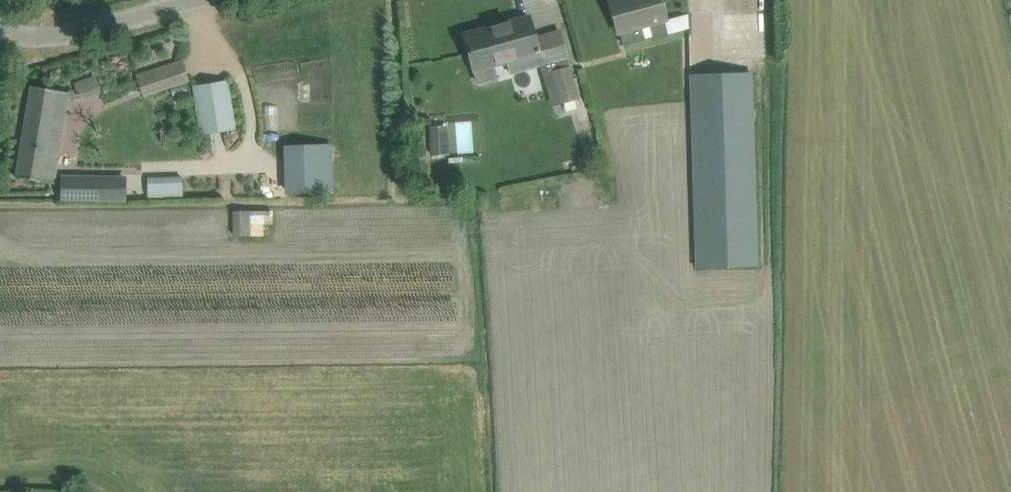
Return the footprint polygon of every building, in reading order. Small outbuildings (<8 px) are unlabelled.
[(618,33),(620,32),(623,45),(668,33),(664,20),(666,19),(661,0),(609,0),(618,33)] [(530,17),(464,35),(469,54),(473,70),(476,81),(493,76),(490,65),(491,65),(506,61),(539,52),(535,37),(535,36),(530,17)] [(139,75),(145,94),(187,81),(180,61),(139,75)] [(570,70),(553,74),(561,103),(578,99),(570,70)] [(751,73),(691,75),(692,95),(697,267),(757,265),(752,111),(752,97),(751,73)] [(195,87),(203,133),(234,128),(226,82),(195,87)] [(16,177),(36,180),(54,183),(69,92),(31,86),(16,177)] [(449,153),(447,125),(430,127),(432,155),(449,153)] [(287,192),(332,191),(331,146),(286,146),(287,192)] [(126,177),(62,176),(60,200),(125,201),(126,177)] [(183,177),(149,177),(149,199),(183,197),(183,177)] [(233,210),(233,236),(264,235),(264,224),(273,224),(273,210),(233,210)]
